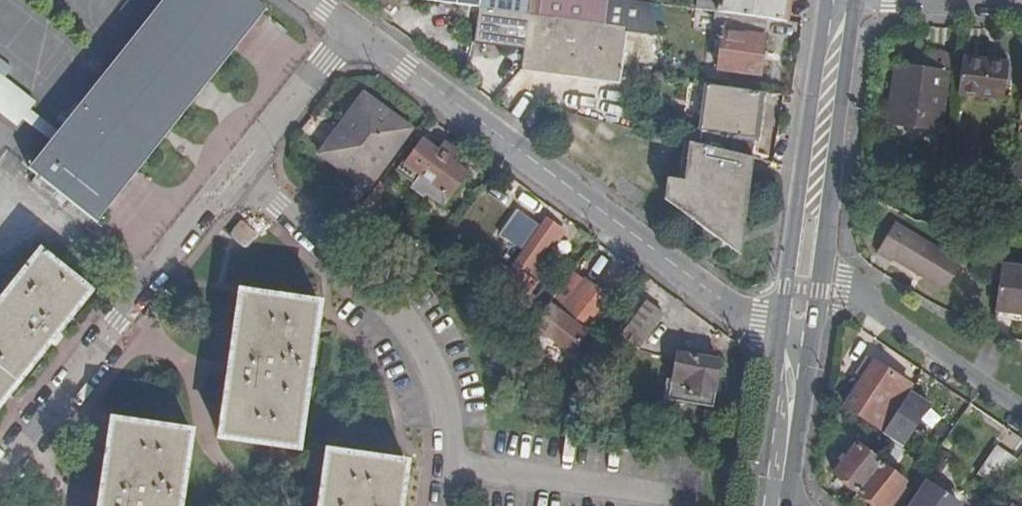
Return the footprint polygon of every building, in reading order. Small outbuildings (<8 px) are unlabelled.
[(57,133),(51,140),(27,170),(95,223),(265,11),(251,0),(163,0),(57,133)] [(637,0),(438,0),(479,6),(476,41),(525,47),(523,67),(620,79),(627,26),(657,29),(648,2),(637,0)] [(765,18),(784,20),(787,0),(692,0),(691,7),(701,9),(715,11),(725,12),(765,18)] [(712,32),(715,11),(701,9),(697,30),(712,32)] [(765,18),(725,12),(719,68),(760,72),(765,18)] [(926,51),(925,59),(924,68),(915,67),(893,64),(886,122),(938,128),(947,54),(926,51)] [(960,52),(959,57),(1006,63),(1007,58),(960,52)] [(1002,97),(1006,63),(959,57),(955,91),(1002,97)] [(924,68),(925,59),(916,58),(915,67),(924,68)] [(57,133),(28,110),(33,104),(0,78),(0,116),(14,127),(22,117),(51,140),(57,133)] [(709,146),(751,156),(759,91),(703,83),(695,142),(709,146)] [(317,156),(338,170),(346,160),(375,180),(413,130),(363,94),(317,156)] [(402,173),(416,184),(414,187),(427,196),(429,193),(446,205),(471,172),(455,161),(461,153),(445,142),(440,150),(425,139),(402,173)] [(1009,196),(1021,198),(1021,144),(1016,143),(1009,196)] [(751,156),(709,146),(681,185),(675,180),(662,198),(689,219),(691,217),(721,239),(740,229),(744,194),(748,194),(752,157),(751,156)] [(368,191),(375,180),(346,160),(338,170),(368,191)] [(373,192),(380,196),(387,186),(381,181),(373,192)] [(373,192),(367,201),(373,205),(380,196),(373,192)] [(528,294),(544,272),(536,266),(538,262),(556,237),(561,239),(566,233),(550,221),(545,228),(530,217),(512,242),(528,253),(508,276),(499,295),(540,313),(548,303),(537,294),(534,298),(528,294)] [(948,281),(963,254),(896,217),(880,244),(898,254),(901,249),(917,258),(915,262),(948,281)] [(740,229),(721,239),(737,251),(740,229)] [(995,302),(1021,307),(1021,259),(1004,255),(995,302)] [(87,297),(88,295),(39,257),(34,263),(0,306),(0,408),(42,354),(87,297)] [(546,268),(538,262),(536,266),(544,272),(546,268)] [(541,316),(539,333),(553,336),(574,352),(613,299),(585,279),(571,297),(561,289),(541,316)] [(645,301),(620,334),(637,347),(662,314),(645,301)] [(222,451),(298,461),(320,318),(244,308),(222,451)] [(661,404),(698,408),(699,394),(711,395),(717,358),(674,352),(670,379),(665,378),(661,404)] [(882,430),(880,432),(894,442),(908,421),(892,409),(909,384),(877,362),(848,405),(882,430)] [(699,394),(698,408),(709,409),(711,395),(699,394)] [(191,447),(115,436),(104,505),(182,505),(191,447)] [(859,491),(882,461),(858,442),(835,471),(859,491)] [(911,490),(904,485),(907,481),(882,461),(859,491),(878,505),(901,505),(911,490)] [(330,466),(324,505),(402,505),(406,477),(330,466)] [(912,505),(957,505),(959,504),(928,482),(912,505)]
